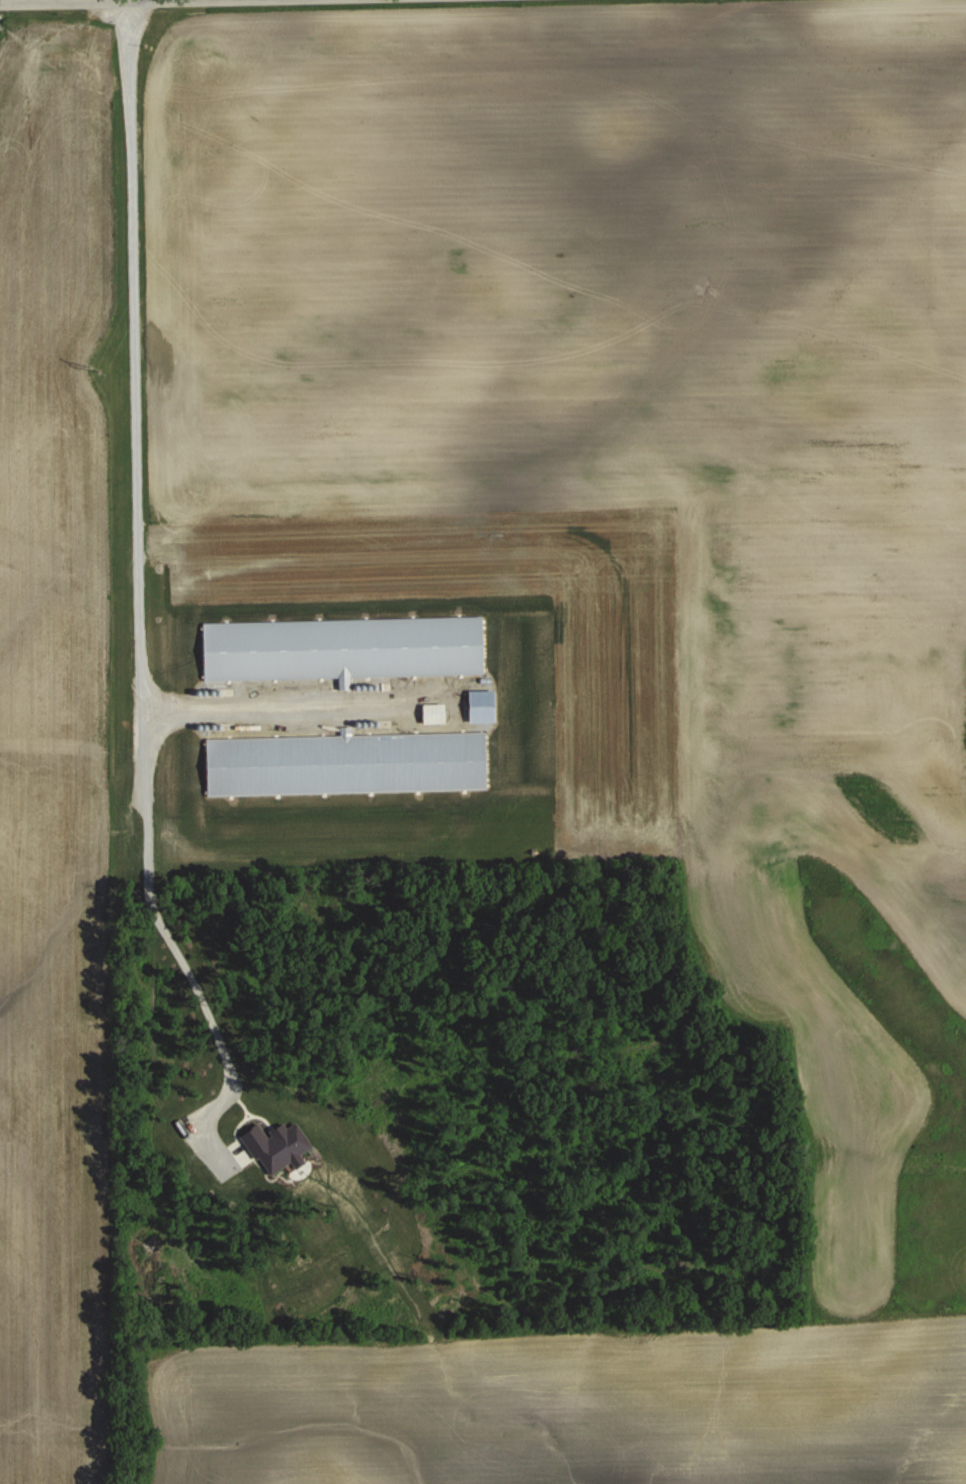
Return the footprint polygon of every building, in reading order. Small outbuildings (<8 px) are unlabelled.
[(205,680),(485,675),(484,616),(204,621),(205,680)] [(352,734),(352,726),(341,727),(341,735),(207,737),(208,795),(487,790),(486,731),(352,734)]
